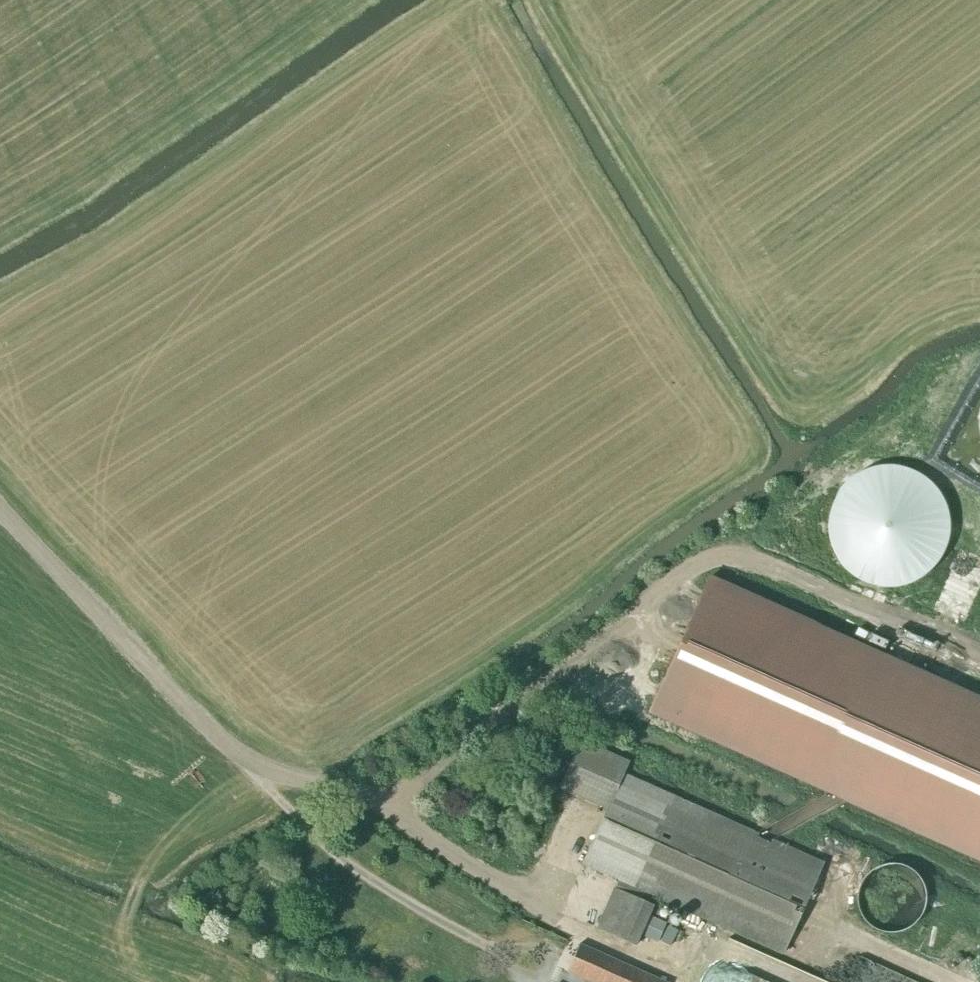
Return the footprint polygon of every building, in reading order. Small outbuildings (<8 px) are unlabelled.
[(921,577),(924,575),(929,571),(932,569),(935,566),(937,563),(939,559),(942,556),(942,554),(944,551),(946,547),(947,543),(948,540),(949,536),(949,532),(950,530),(950,526),(950,522),(949,518),(949,514),(948,510),(947,506),(945,503),(943,497),(941,494),(939,491),(935,486),(932,483),(929,480),(926,478),(923,476),(918,472),(915,471),(911,469),(905,467),(901,466),(898,466),(894,465),(890,465),(886,465),(882,466),(878,466),(874,467),(868,469),(863,471),(859,473),(856,475),(853,477),(850,480),(847,483),(844,485),(842,489),(839,492),(837,495),(835,499),(834,502),(832,506),(831,510),(831,512),(830,515),(830,517),(829,521),(829,525),(829,527),(829,531),(830,537),(831,541),(832,545),(833,548),(835,552),(838,557),(840,560),(843,564),(846,568),(849,571),(852,573),(856,576),(859,578),(864,580),(868,582),(873,584),(877,585),(881,585),(887,586),(891,586),(895,586),(901,585),(905,584),(908,583),(914,581),(918,579),(921,577)] [(971,605),(979,580),(979,559),(952,549),(936,593),(971,605)] [(709,580),(650,711),(979,858),(979,701),(709,580)] [(607,809),(623,773),(629,761),(581,740),(558,789),(607,809)] [(623,773),(607,809),(581,865),(617,881),(597,928),(636,945),(653,906),(652,905),(656,896),(782,953),(822,862),(673,796),(623,773)] [(911,868),(909,867),(905,866),(903,865),(901,864),(898,864),(893,863),(890,863),(888,864),(885,864),(882,865),(878,867),(874,869),(872,871),(870,872),(868,874),(866,876),(865,878),(863,880),(862,883),(861,885),(860,887),(860,889),(859,892),(859,894),(859,897),(859,899),(859,902),(859,904),(860,906),(860,908),(861,910),(862,912),(863,914),(864,916),(867,920),(870,923),(873,925),(876,928),(880,930),(884,931),(886,931),(888,932),(890,932),(892,932),(895,932),(897,932),(901,931),(905,930),(907,929),(909,928),(911,927),(913,926),(915,924),(917,922),(918,921),(921,917),(922,915),(924,913),(925,910),(926,908),(926,906),(927,904),(927,901),(927,898),(927,896),(927,894),(927,891),(926,889),(926,887),(925,885),(923,882),(922,879),(920,877),(919,875),(917,873),(915,871),(912,869),(911,868)] [(580,943),(568,971),(593,981),(666,981),(580,943)]
